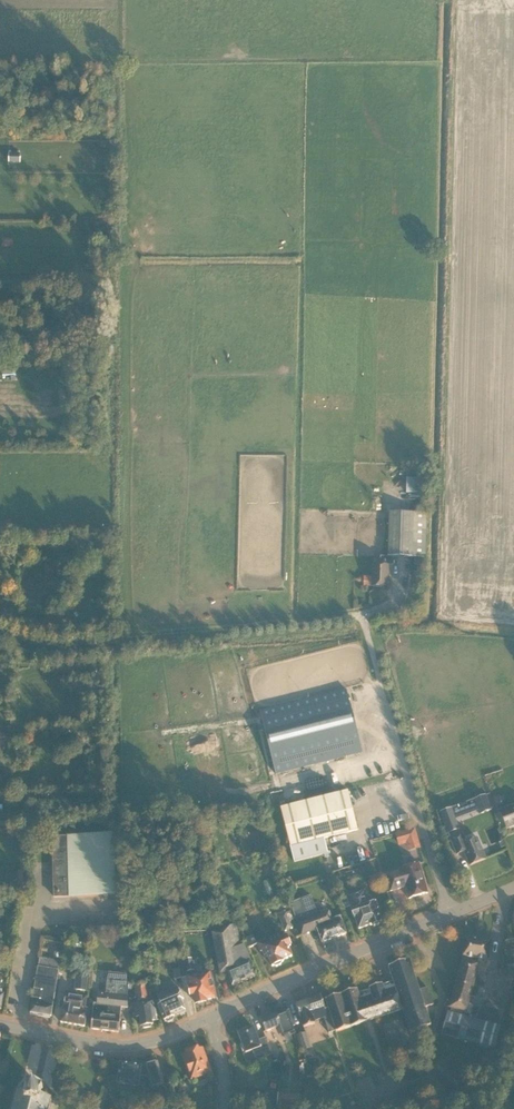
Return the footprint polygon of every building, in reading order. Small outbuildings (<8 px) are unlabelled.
[(13,238),(2,237),(2,246),(13,247),(13,238)] [(373,586),(373,587),(388,587),(388,566),(393,566),(393,558),(425,559),(426,514),(389,513),(388,557),(380,557),(380,565),(374,565),(373,577),(373,582),(373,586)] [(38,603),(27,599),(25,606),(36,609),(38,603)] [(276,774),(362,752),(346,690),(330,694),(260,712),(262,720),(276,774)] [(11,739),(10,728),(0,728),(0,740),(11,739)] [(282,810),(285,823),(295,862),(328,854),(324,838),(358,830),(348,791),(281,808),(282,810)] [(485,796),(459,806),(460,810),(476,804),(480,814),(491,810),(485,796)] [(513,826),(513,806),(500,811),(507,829),(513,826)] [(451,809),(440,813),(446,827),(457,823),(451,809)] [(14,829),(15,850),(28,850),(26,828),(14,829)] [(418,839),(415,829),(396,834),(399,844),(418,839)] [(115,896),(113,834),(52,837),(54,899),(115,896)] [(452,841),(457,854),(464,852),(470,866),(486,859),(477,838),(466,843),(464,836),(452,841)] [(409,899),(428,893),(419,864),(400,869),(401,871),(386,876),(391,892),(405,887),(409,899)] [(18,871),(18,886),(29,886),(29,871),(18,871)] [(376,882),(373,876),(367,878),(369,884),(376,882)] [(344,889),(341,882),(335,884),(337,891),(344,889)] [(380,922),(381,922),(378,911),(379,911),(376,903),(370,906),(365,892),(348,898),(346,891),(340,893),(345,908),(351,906),(353,911),(352,911),(354,918),(355,917),(359,929),(370,925),(371,926),(372,926),(375,927),(379,925),(380,922)] [(322,943),(347,934),(340,917),(332,920),(330,912),(318,916),(311,897),(291,904),(302,936),(317,930),(322,943)] [(141,933),(139,909),(133,910),(134,934),(141,933)] [(295,919),(292,911),(286,913),(285,911),(277,914),(285,933),(293,930),(289,921),(295,919)] [(158,915),(159,924),(166,924),(166,914),(158,915)] [(233,986),(255,977),(250,964),(252,963),(245,945),(241,946),(237,924),(213,934),(220,974),(228,972),(233,986)] [(283,961),(292,957),(289,948),(291,946),(288,937),(280,940),(278,935),(266,941),(263,932),(245,940),(249,949),(257,945),(261,953),(266,950),(272,967),(283,962),(283,961)] [(474,1005),(476,996),(480,981),(476,980),(480,964),(479,964),(479,959),(490,961),(492,940),(465,936),(462,957),(464,957),(450,1008),(452,1008),(451,1013),(448,1012),(442,1034),(495,1048),(501,1026),(500,1026),(503,1015),(499,1014),(500,1011),(474,1005)] [(52,1015),(60,970),(59,970),(61,961),(41,958),(39,966),(31,1012),(52,1015)] [(177,961),(179,969),(181,978),(189,977),(188,972),(195,970),(192,959),(177,961)] [(389,967),(394,982),(382,986),(381,985),(369,989),(370,990),(358,994),(356,990),(325,1000),(328,1009),(335,1032),(336,1033),(403,1010),(405,1018),(402,1019),(405,1029),(409,1028),(411,1033),(431,1026),(425,1008),(433,1005),(428,988),(419,990),(409,960),(389,967)] [(174,980),(181,978),(179,969),(172,970),(174,980)] [(205,999),(215,997),(210,972),(189,976),(191,988),(190,988),(191,996),(195,995),(196,1002),(205,1001),(205,999)] [(95,1004),(92,1029),(120,1032),(122,1007),(128,1008),(127,975),(109,973),(107,991),(99,990),(98,1004),(95,1004)] [(74,990),(87,991),(88,978),(76,977),(74,990)] [(149,1002),(146,984),(137,986),(139,1003),(136,1004),(137,1015),(141,1014),(142,1027),(144,1026),(144,1029),(152,1028),(152,1025),(153,1025),(153,1021),(158,1021),(155,1000),(149,1002)] [(158,1006),(165,1022),(168,1023),(174,1021),(175,1018),(175,1016),(186,1011),(182,1001),(184,1001),(178,987),(158,996),(160,1002),(158,1006)] [(61,1022),(78,1024),(85,1026),(88,1009),(86,1008),(88,997),(77,996),(78,994),(66,992),(61,1022)] [(335,1032),(328,1009),(325,1010),(320,996),(295,1004),(303,1028),(315,1024),(314,1021),(323,1018),(329,1034),(335,1032)] [(284,1038),(286,1038),(296,1034),(294,1029),(295,1029),(294,1026),(295,1026),(290,1011),(276,1016),(276,1015),(261,1021),(265,1032),(280,1027),(284,1038)] [(266,1038),(258,1041),(253,1028),(238,1033),(245,1054),(253,1051),(255,1058),(259,1060),(272,1054),(266,1038)] [(311,1048),(306,1032),(296,1035),(302,1052),(311,1048)] [(192,1080),(211,1073),(203,1050),(199,1051),(198,1048),(186,1053),(187,1055),(183,1057),(192,1080)] [(158,1062),(145,1065),(145,1067),(142,1068),(142,1067),(131,1065),(121,1064),(118,1083),(139,1086),(140,1076),(148,1077),(151,1088),(162,1084),(164,1084),(164,1083),(163,1082),(163,1080),(162,1078),(162,1076),(161,1074),(158,1062)] [(180,1106),(172,1082),(164,1084),(169,1101),(170,1101),(172,1108),(180,1106)] [(27,1093),(18,1091),(16,1098),(15,1098),(15,1100),(13,1108),(12,1108),(11,1108),(50,1108),(50,1107),(50,1106),(52,1099),(42,1097),(43,1093),(43,1094),(44,1090),(41,1090),(32,1088),(31,1087),(28,1087),(27,1090),(28,1090),(27,1093)] [(189,1102),(185,1089),(178,1091),(182,1104),(189,1102)] [(260,1105),(262,1091),(247,1089),(244,1103),(260,1105)] [(300,1097),(278,1095),(277,1105),(299,1108),(300,1097)]
